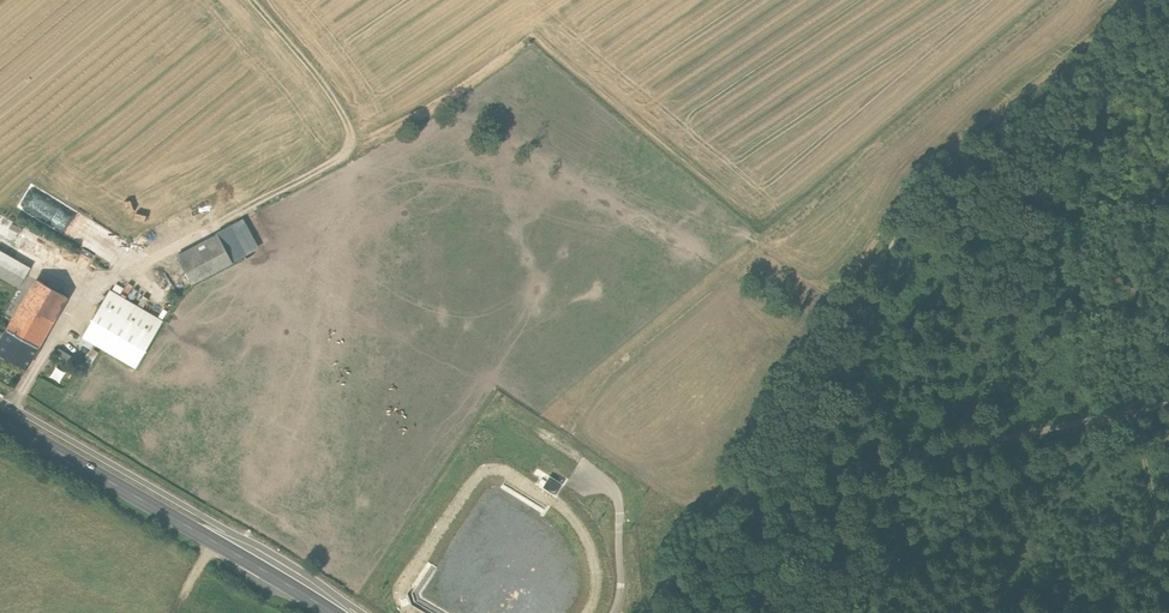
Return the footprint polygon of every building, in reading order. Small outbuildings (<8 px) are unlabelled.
[(209,193),(225,187),(221,177),(205,183),(209,193)] [(256,249),(242,223),(219,236),(233,262),(256,249)] [(233,262),(219,236),(177,259),(190,284),(233,262)] [(0,253),(0,280),(16,289),(28,268),(0,253)] [(7,331),(37,348),(66,298),(36,281),(7,331)] [(161,322),(108,291),(78,343),(90,351),(94,344),(135,368),(161,322)] [(25,370),(37,348),(7,331),(0,344),(0,356),(25,370)]
